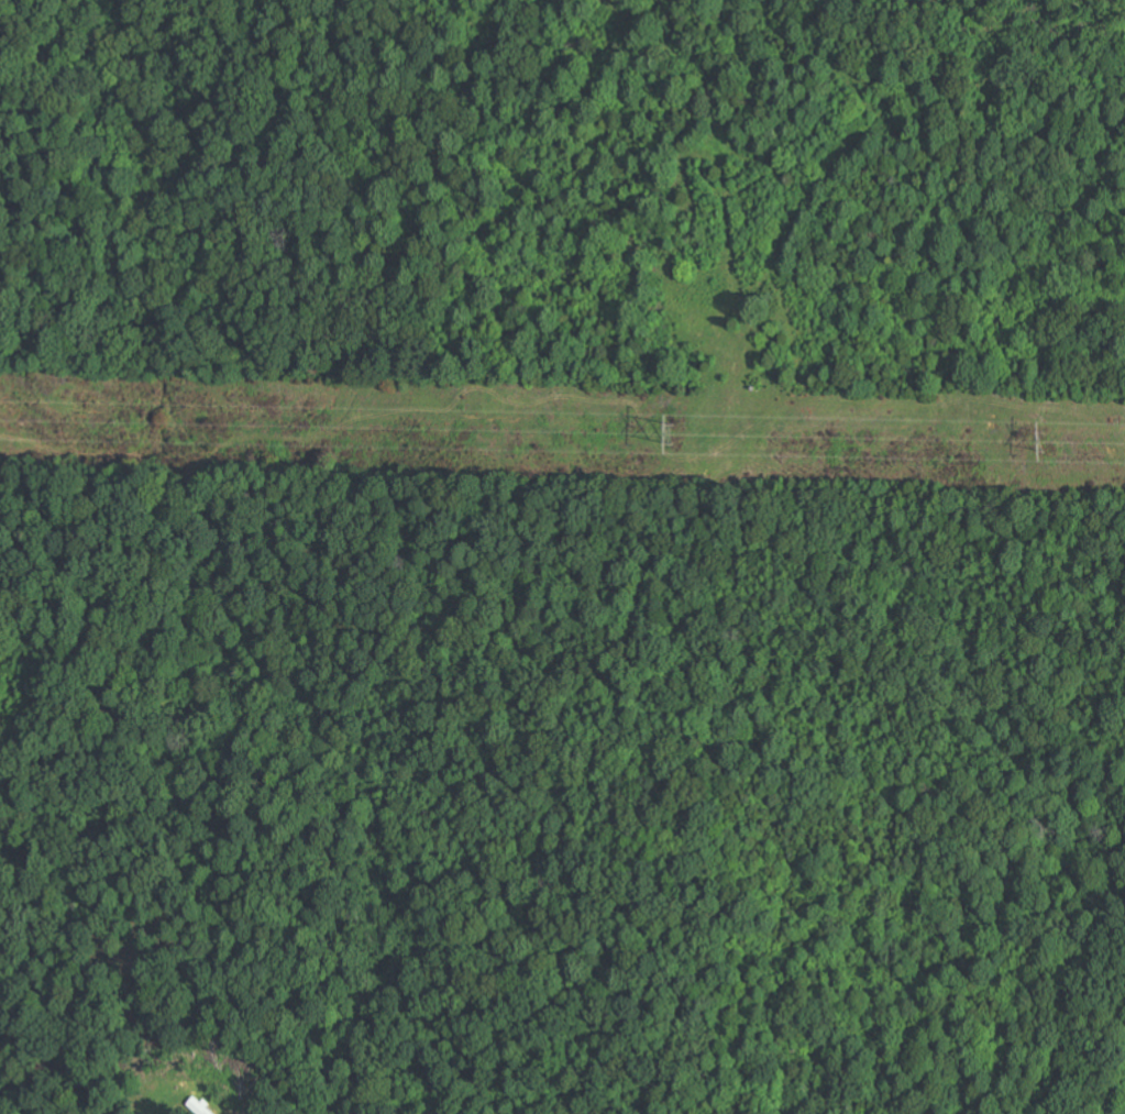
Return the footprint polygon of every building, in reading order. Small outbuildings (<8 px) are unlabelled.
[(197,1113),(216,1113),(195,1095),(186,1104),(197,1113)]
